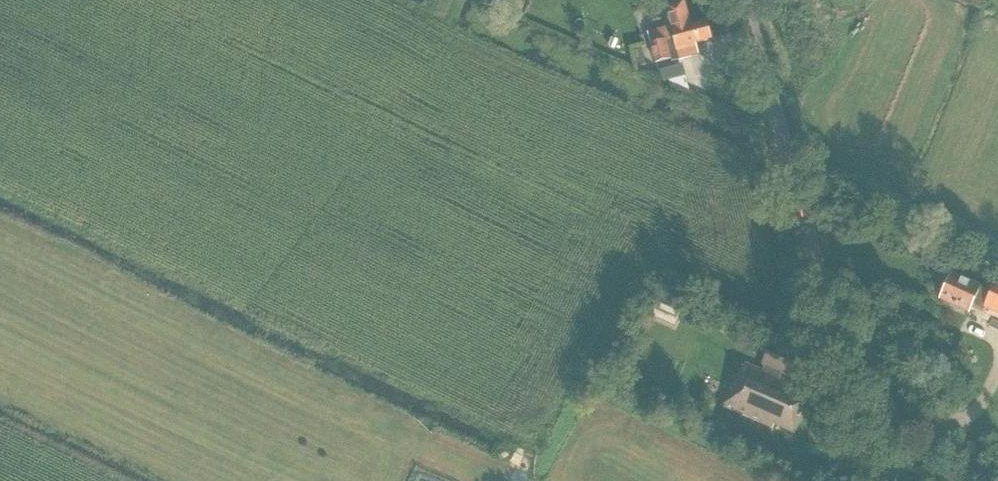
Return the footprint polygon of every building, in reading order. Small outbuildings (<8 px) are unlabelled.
[(691,22),(685,0),(681,0),(665,4),(671,25),(681,59),(681,61),(700,55),(697,42),(712,38),(707,20),(692,25),(691,22)] [(673,61),(681,59),(671,25),(648,31),(656,62),(672,58),(673,61)] [(996,282),(992,291),(952,273),(941,297),(970,311),(973,303),(985,308),(987,304),(997,309),(997,282),(996,282)] [(662,296),(657,308),(679,318),(684,306),(662,296)] [(795,378),(805,356),(772,341),(763,363),(795,378)] [(793,383),(745,362),(739,376),(736,374),(722,405),(773,427),(774,424),(795,433),(811,396),(791,387),(793,383)] [(660,390),(649,385),(646,393),(656,398),(660,390)]
